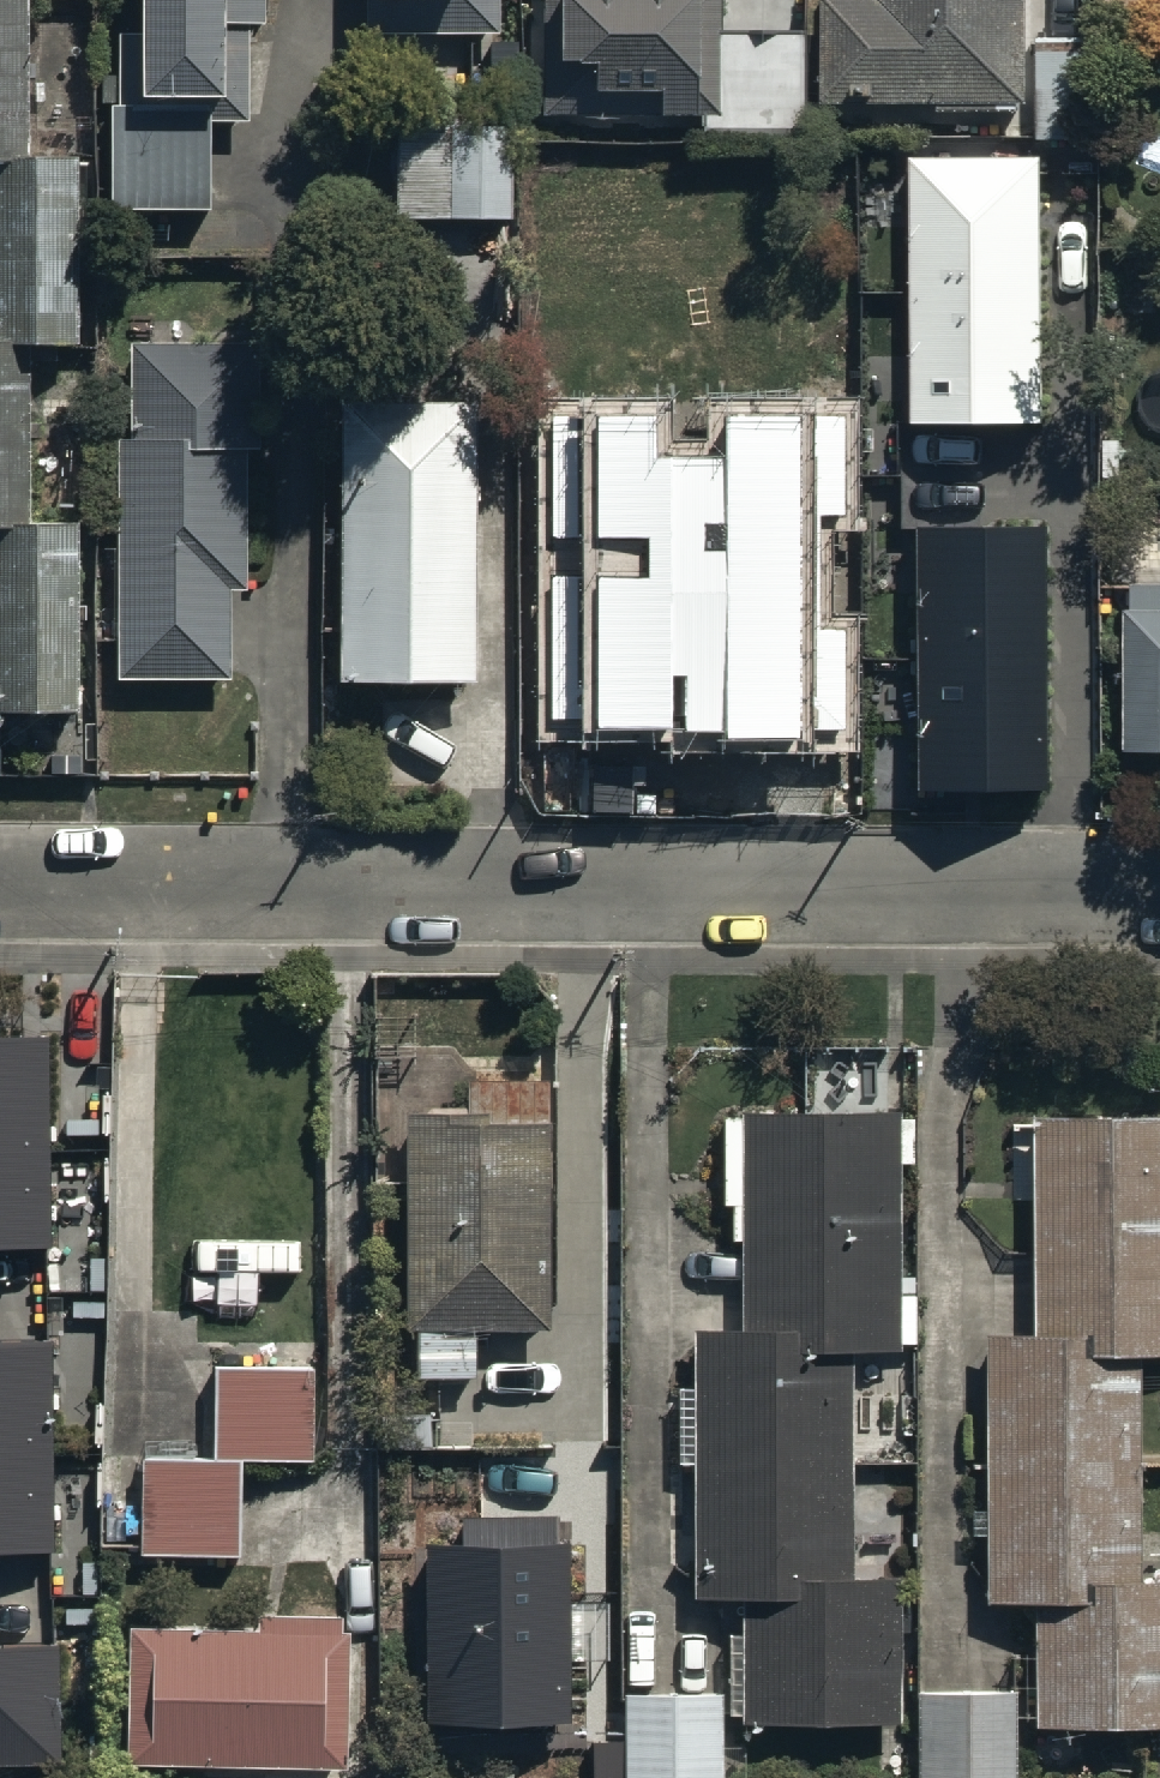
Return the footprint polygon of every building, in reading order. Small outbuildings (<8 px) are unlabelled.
[(72,517),(25,517),(24,342),(74,342),(72,152),(25,153),(24,0),(0,0),(0,706),(73,706),(72,517)] [(100,202),(199,204),(201,114),(237,115),(239,18),(252,18),(252,0),(133,0),(133,26),(110,26),(109,101),(102,101),(100,202)] [(357,23),(493,21),(493,0),(357,0),(357,23)] [(539,118),(653,117),(653,127),(692,126),(691,101),(696,101),(695,32),(715,32),(715,0),(537,0),(539,118)] [(879,15),(826,15),(827,125),(1032,124),(1031,0),(879,0),(879,15)] [(1098,13),(1159,15),(1159,0),(1098,0),(1098,13)] [(802,27),(716,28),(717,125),(803,124),(802,27)] [(1094,145),(1093,46),(1034,47),(1036,146),(1094,145)] [(388,94),(386,213),(502,215),(504,96),(388,94)] [(912,424),(1043,423),(1040,157),(909,158),(912,424)] [(110,438),(110,676),(221,675),(221,587),(239,587),(239,449),(253,449),(253,341),(124,341),(124,438),(110,438)] [(338,676),(475,675),(475,386),(338,386),(338,676)] [(845,730),(845,632),(821,632),(821,513),(845,513),(845,418),(726,418),(726,458),(656,458),(656,418),(555,417),(555,536),(587,536),(587,577),(551,577),(550,721),(581,721),(580,730),(845,730)] [(1049,790),(1048,527),(917,527),(918,790),(1049,790)] [(1122,577),(1122,753),(1159,753),(1159,577),(1122,577)] [(39,1032),(0,1033),(0,1242),(43,1241),(39,1032)] [(546,1315),(546,1067),(462,1065),(463,1099),(404,1099),(401,1315),(415,1315),(415,1364),(470,1364),(470,1316),(546,1315)] [(849,1559),(847,1335),(913,1334),(913,1284),(897,1284),(896,1152),(914,1152),(914,1103),(893,1103),(892,1098),(742,1100),(742,1106),(720,1106),(721,1193),(731,1193),(731,1231),(740,1231),(741,1317),(688,1317),(689,1377),(675,1377),(675,1452),(689,1452),(690,1583),(739,1582),(741,1713),(898,1712),(897,1564),(849,1559)] [(1031,1315),(981,1315),(983,1592),(1031,1592),(1032,1714),(1159,1713),(1159,1534),(1137,1534),(1136,1342),(1159,1342),(1159,1105),(1030,1106),(1031,1315)] [(151,1117),(149,1297),(188,1297),(188,1334),(301,1335),(303,1119),(151,1117)] [(41,1329),(0,1330),(0,1539),(45,1538),(41,1329)] [(314,1365),(217,1364),(215,1459),(142,1458),(141,1555),(240,1556),(241,1459),(313,1460),(314,1365)] [(464,1545),(426,1545),(427,1724),(571,1723),(570,1543),(557,1544),(557,1518),(464,1519),(464,1545)] [(255,1616),(126,1614),(124,1752),(343,1754),(344,1616),(337,1616),(337,1601),(255,1600),(255,1616)] [(50,1639),(0,1641),(0,1753),(53,1751),(50,1639)] [(916,1678),(915,1777),(1010,1777),(1011,1679),(916,1678)] [(625,1693),(626,1777),(722,1777),(721,1693),(625,1693)]
